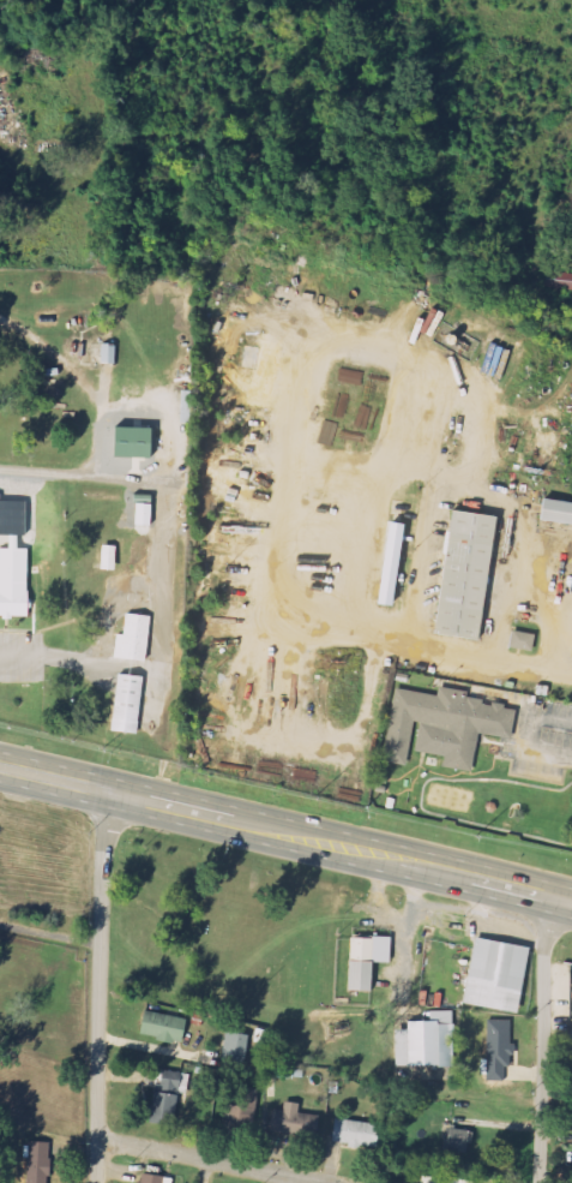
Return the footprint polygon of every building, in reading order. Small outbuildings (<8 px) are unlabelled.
[(544,272),(543,289),(571,289),(571,273),(544,272)] [(256,347),(238,345),(235,367),(253,370),(256,347)] [(337,424),(324,421),(319,443),(333,446),(337,424)] [(152,458),(153,428),(107,427),(107,457),(152,458)] [(537,497),(535,520),(571,524),(571,501),(537,497)] [(131,525),(147,525),(147,502),(132,501),(131,525)] [(476,639),(492,515),(446,509),(432,634),(476,639)] [(383,546),(397,546),(398,525),(384,524),(383,546)] [(97,567),(108,569),(112,548),(101,545),(97,567)] [(26,616),(26,548),(0,548),(0,616),(26,616)] [(373,598),(388,601),(391,585),(377,582),(373,598)] [(112,657),(144,661),(149,616),(122,613),(120,634),(114,633),(112,657)] [(531,634),(511,631),(507,646),(528,650),(531,634)] [(136,730),(140,675),(114,674),(109,728),(136,730)] [(392,688),(379,761),(404,765),(407,751),(441,757),(440,766),(469,771),(475,734),(507,740),(513,704),(435,691),(435,695),(392,688)] [(347,937),(346,991),(371,991),(371,962),(388,962),(388,938),(347,937)] [(514,1012),(525,946),(471,937),(459,1004),(514,1012)] [(392,1029),(393,1067),(452,1066),(452,1011),(427,1011),(427,1022),(404,1022),(404,1029),(392,1029)] [(138,1038),(181,1042),(184,1017),(141,1012),(138,1038)] [(486,1081),(509,1082),(510,1020),(487,1020),(486,1081)] [(221,1071),(243,1072),(244,1034),(223,1033),(221,1071)] [(174,1126),(177,1072),(153,1070),(150,1124),(174,1126)] [(251,1126),(257,1090),(234,1086),(228,1122),(251,1126)] [(301,1104),(283,1102),(281,1110),(271,1109),(268,1131),(314,1137),(317,1116),(300,1113),(301,1104)] [(331,1142),(347,1143),(347,1146),(369,1148),(370,1122),(332,1120),(331,1142)] [(469,1151),(472,1132),(445,1128),(443,1148),(469,1151)] [(47,1142),(25,1142),(25,1182),(47,1182),(47,1142)] [(171,1176),(139,1175),(139,1182),(171,1182),(171,1176)]
